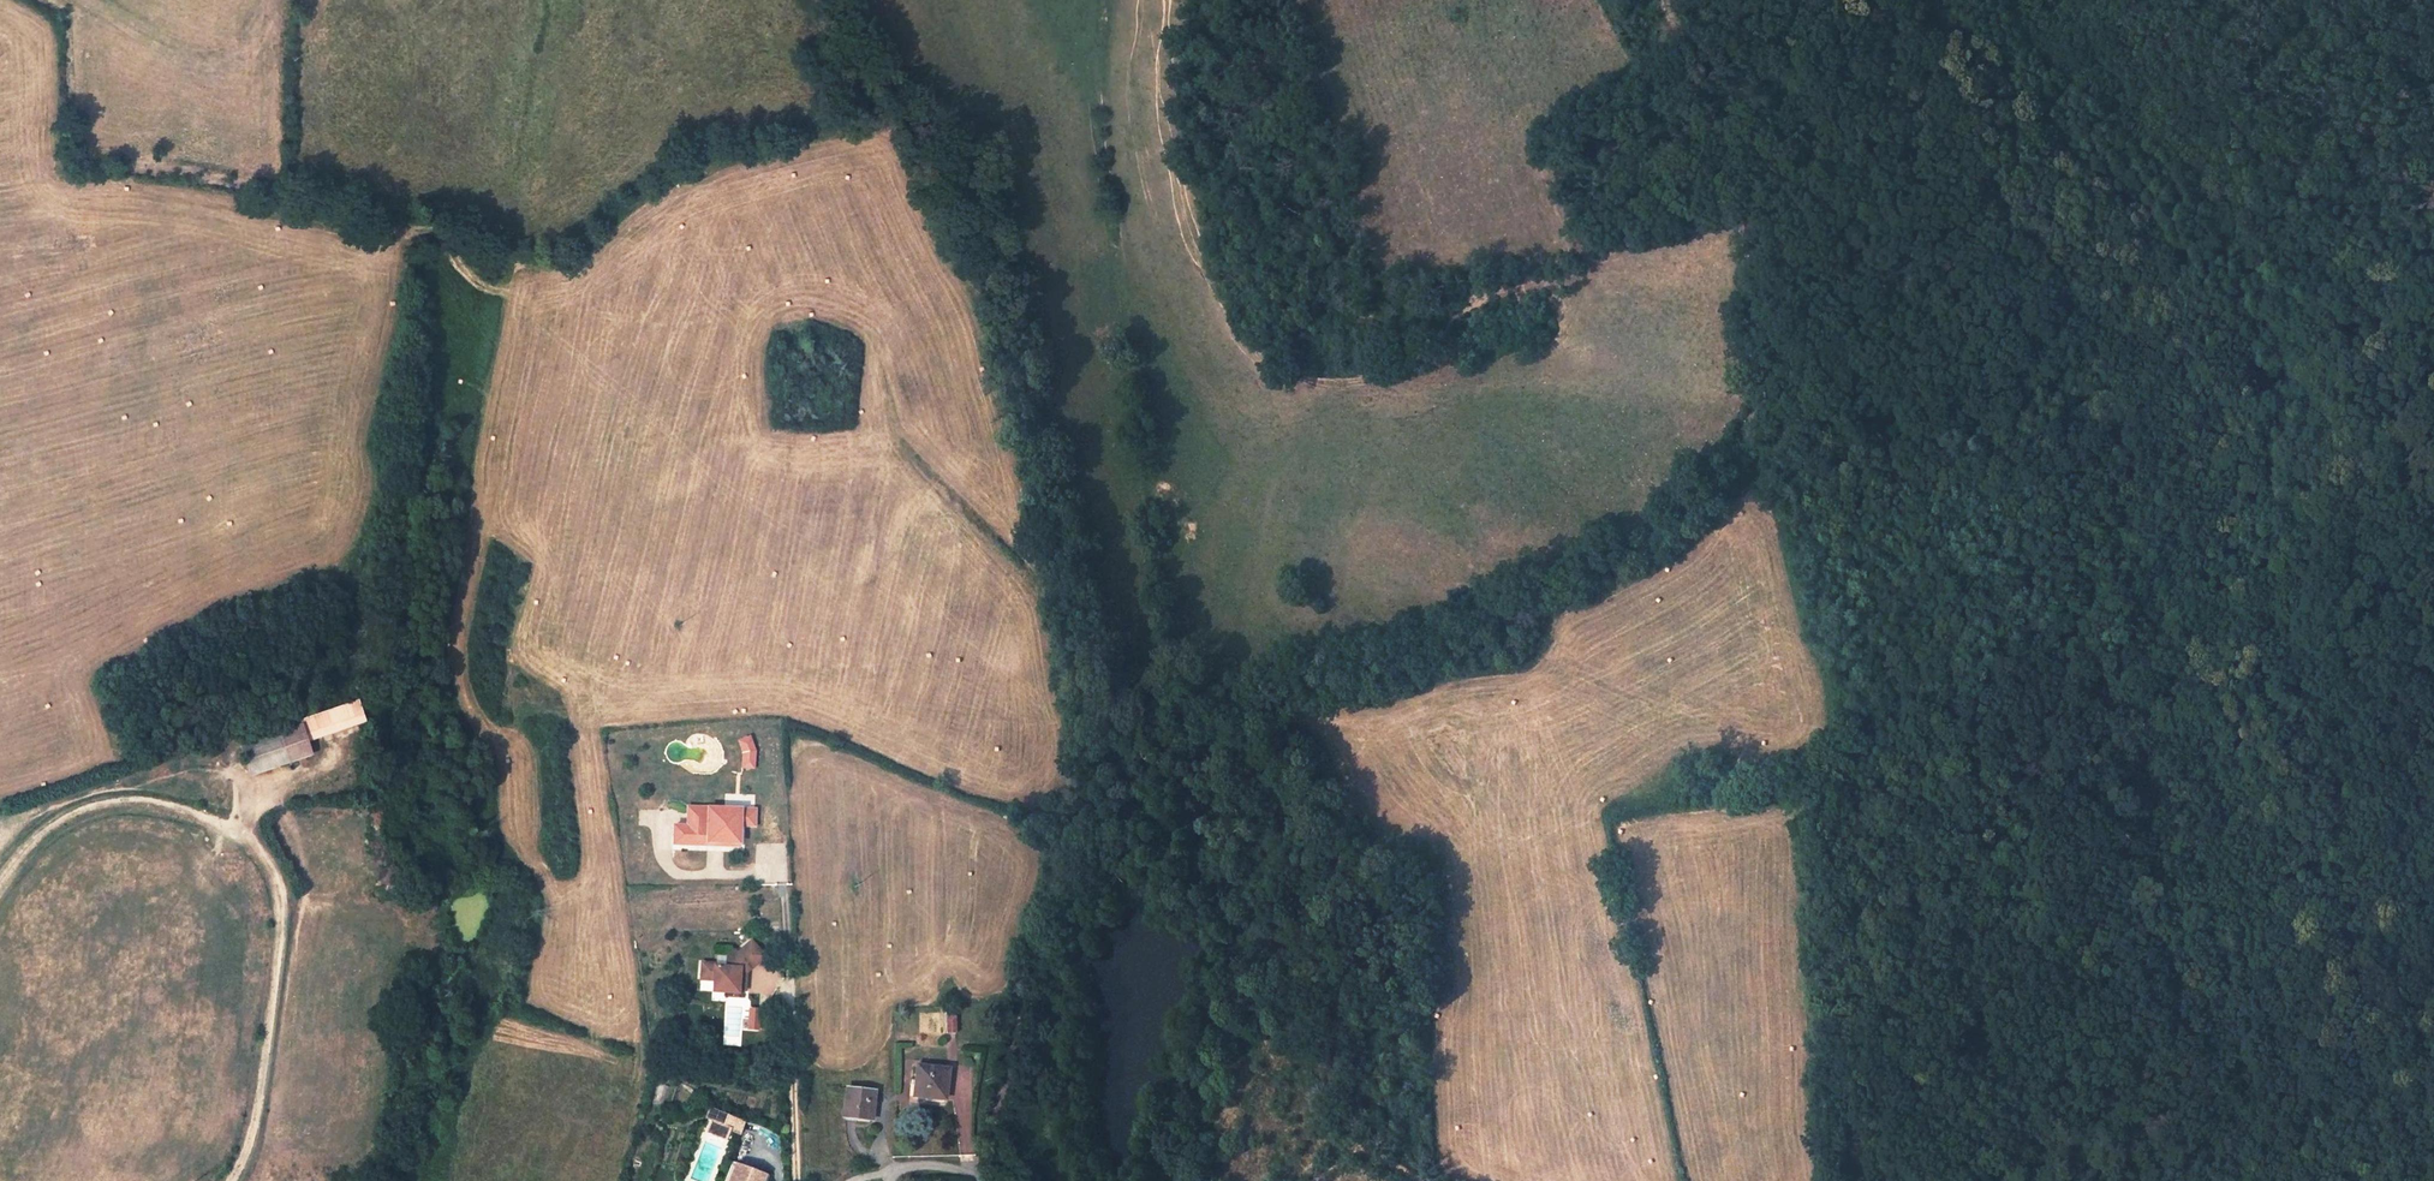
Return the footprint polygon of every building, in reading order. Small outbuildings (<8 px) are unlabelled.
[(287,720),(290,728),(300,724),(304,735),(362,715),(357,700),(299,720),(298,716),(287,720)] [(290,728),(291,733),(251,746),(255,757),(245,760),(249,772),(309,751),(300,724),(290,728)] [(749,737),(739,741),(743,753),(754,751),(749,737)] [(255,757),(251,746),(242,749),(245,760),(255,757)] [(754,751),(743,753),(743,767),(753,768),(754,751)] [(687,826),(674,826),(673,844),(707,845),(707,842),(724,842),(724,845),(739,846),(739,825),(724,824),(725,808),(707,808),(707,815),(687,814),(687,826)] [(754,809),(740,809),(739,814),(739,825),(754,826),(754,809)] [(433,896),(417,899),(419,910),(435,907),(433,896)] [(714,964),(701,963),(700,977),(713,977),(713,980),(713,985),(725,986),(725,993),(738,994),(738,991),(745,991),(745,980),(739,980),(739,972),(746,972),(764,956),(751,941),(737,953),(736,954),(736,957),(727,956),(726,966),(714,966),(714,964)] [(946,1033),(956,1033),(955,1010),(945,1011),(946,1033)] [(948,1069),(917,1065),(915,1081),(914,1085),(913,1096),(944,1099),(948,1069)] [(874,1091),(846,1088),(843,1117),(871,1120),(873,1106),(873,1101),(874,1091)] [(717,1110),(710,1108),(707,1119),(713,1121),(717,1110)] [(744,1120),(717,1110),(713,1121),(731,1127),(730,1129),(739,1132),(744,1120)] [(731,1127),(713,1121),(709,1132),(727,1138),(730,1129),(731,1127)] [(733,1161),(724,1180),(729,1180),(737,1163),(733,1161)] [(737,1163),(729,1180),(762,1180),(765,1174),(737,1163)]
